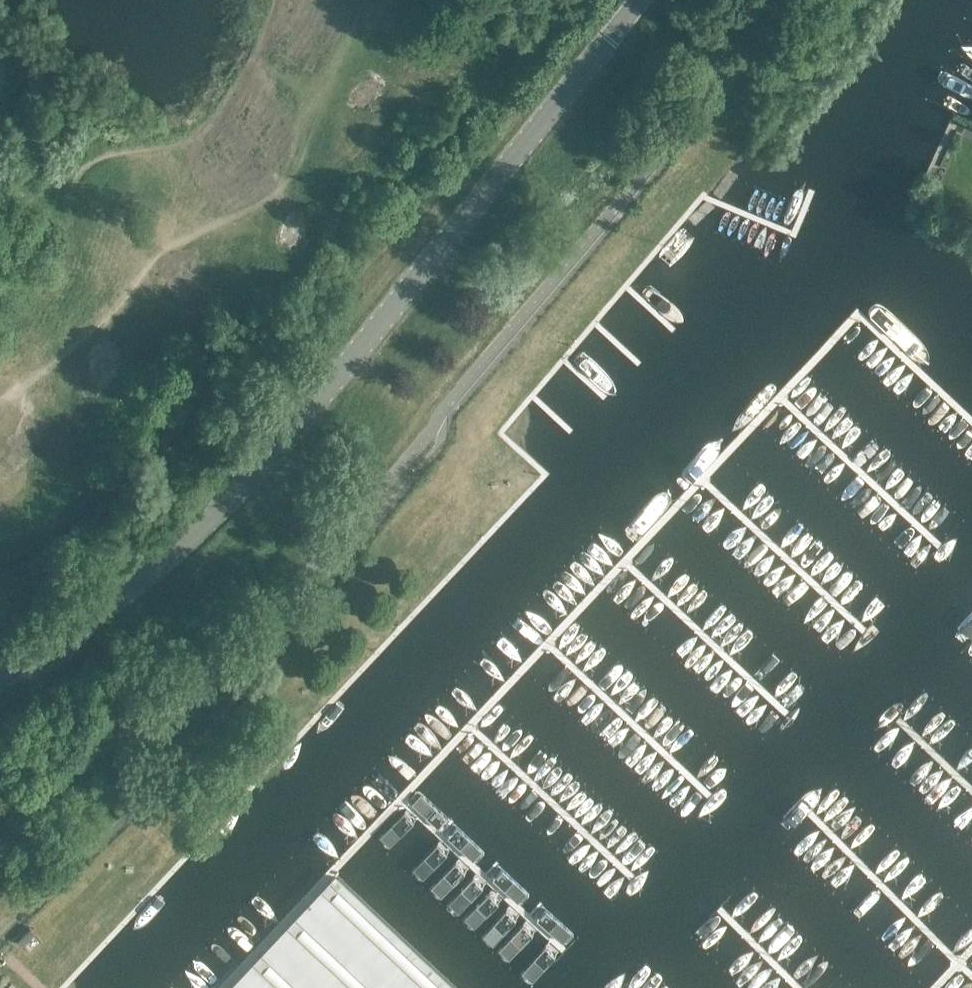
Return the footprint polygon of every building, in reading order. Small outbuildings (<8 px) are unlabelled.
[(336,877),(232,987),(455,987),(336,877)]
